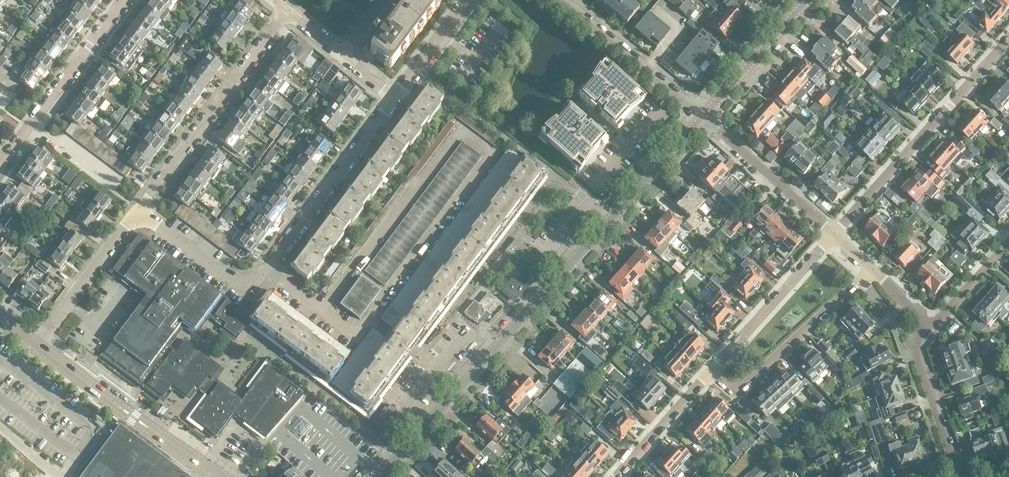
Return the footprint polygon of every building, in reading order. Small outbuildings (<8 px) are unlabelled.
[(94,0),(80,0),(77,3),(92,14),(99,4),(94,0)] [(155,0),(152,0),(146,8),(160,19),(163,21),(171,11),(169,10),(155,0)] [(169,10),(173,5),(171,4),(174,0),(155,0),(169,10)] [(251,0),(236,0),(237,1),(230,11),(246,23),(253,13),(248,9),(253,1),(251,0)] [(382,37),(379,35),(371,46),(370,46),(369,46),(368,47),(368,48),(368,49),(367,51),(370,53),(391,69),(442,0),(410,0),(382,37)] [(639,10),(627,0),(598,0),(627,24),(639,10)] [(686,0),(668,0),(689,18),(697,9),(686,0)] [(731,0),(703,0),(715,10),(709,17),(713,21),(710,24),(725,38),(743,19),(729,7),(733,2),(731,0)] [(860,0),(853,8),(866,19),(870,15),(875,19),(877,17),(878,17),(878,16),(860,0)] [(878,16),(884,10),(879,5),(880,4),(875,0),(860,0),(878,16)] [(892,1),(888,6),(891,9),(906,22),(910,18),(907,14),(896,4),(899,0),(891,0),(892,1)] [(990,13),(988,12),(977,24),(964,13),(959,19),(964,24),(963,24),(975,34),(981,39),(986,33),(988,34),(1008,10),(1008,0),(1001,0),(990,13)] [(988,12),(990,13),(1001,0),(978,0),(976,2),(988,12)] [(92,14),(77,3),(70,13),(85,24),(92,14)] [(22,12),(28,16),(33,9),(27,5),(22,12)] [(189,10),(197,17),(200,13),(191,6),(189,10)] [(160,19),(146,8),(138,18),(155,30),(158,25),(157,23),(160,19)] [(906,22),(891,9),(885,15),(897,26),(894,31),(898,35),(908,24),(906,22)] [(189,16),(195,20),(197,17),(189,10),(188,10),(192,13),(189,16)] [(246,23),(230,11),(231,12),(228,16),(227,15),(223,21),(239,32),(246,23)] [(85,24),(70,13),(63,22),(57,18),(77,33),(85,24)] [(657,48),(671,31),(649,13),(648,13),(634,30),(657,48)] [(954,25),(958,20),(951,14),(946,18),(954,25)] [(77,33),(57,18),(50,28),(70,43),(77,33)] [(155,30),(138,18),(131,27),(146,38),(148,35),(150,36),(155,30)] [(849,18),(842,25),(868,48),(871,44),(859,33),(862,30),(849,18)] [(239,32),(223,21),(219,27),(220,27),(217,31),(231,42),(239,32)] [(958,31),(962,35),(957,41),(955,39),(952,42),(967,56),(975,46),(969,41),(975,34),(963,24),(958,31)] [(868,48),(842,25),(836,33),(849,45),(856,52),(853,55),(868,69),(878,58),(867,49),(868,48)] [(146,38),(131,27),(124,37),(140,49),(144,44),(142,43),(146,38)] [(70,43),(50,28),(43,38),(48,42),(63,53),(70,43)] [(889,46),(897,37),(888,29),(880,37),(889,46)] [(231,42),(217,31),(210,41),(224,52),(231,42)] [(702,31),(695,39),(712,53),(719,45),(702,31)] [(210,53),(208,55),(206,54),(203,59),(198,55),(197,56),(191,51),(195,46),(197,48),(201,43),(188,34),(178,48),(199,64),(215,76),(223,66),(217,61),(219,58),(212,53),(210,53)] [(140,49),(124,37),(117,47),(131,58),(134,54),(135,55),(140,49)] [(826,38),(819,45),(838,63),(842,59),(836,53),(839,50),(826,38)] [(695,39),(688,47),(705,61),(712,53),(695,39)] [(885,50),(888,46),(882,40),(878,44),(885,50)] [(931,51),(935,47),(927,40),(923,44),(931,51)] [(291,41),(283,51),(297,62),(305,52),(291,41)] [(63,53),(48,42),(41,52),(56,63),(63,53)] [(967,56),(952,42),(949,46),(951,48),(946,53),(958,65),(967,56)] [(838,63),(819,45),(812,53),(825,65),(829,61),(830,61),(833,64),(832,65),(837,69),(840,65),(838,63)] [(890,45),(885,50),(891,56),(896,51),(890,45)] [(931,60),(935,56),(924,46),(920,51),(931,60)] [(131,58),(117,47),(109,57),(124,68),(131,58)] [(688,47),(682,55),(699,69),(705,61),(688,47)] [(160,55),(165,59),(168,55),(163,51),(160,55)] [(297,62),(283,51),(276,61),(292,73),(296,67),(294,66),(297,62)] [(56,63),(41,52),(34,61),(48,72),(56,63)] [(682,55),(675,63),(692,77),(699,69),(682,55)] [(868,69),(853,55),(853,56),(848,63),(862,76),(868,69)] [(805,60),(798,69),(810,80),(818,71),(805,60)] [(48,72),(34,61),(26,71),(41,82),(48,72)] [(292,73),(276,61),(269,71),(283,81),(286,77),(288,79),(292,73)] [(946,79),(933,67),(928,63),(920,72),(938,88),(943,83),(942,83),(946,79)] [(215,76),(199,64),(195,70),(197,71),(194,75),(208,85),(215,76)] [(315,75),(321,79),(322,80),(329,86),(336,76),(329,71),(330,70),(322,64),(315,75)] [(102,67),(95,77),(109,87),(116,77),(102,67)] [(642,98),(606,67),(584,91),(582,89),(576,95),(593,110),(601,101),(602,103),(597,108),(601,112),(607,106),(611,110),(607,114),(606,116),(606,117),(607,119),(616,127),(642,98)] [(810,80),(798,69),(790,78),(809,94),(816,86),(810,80)] [(41,82),(26,71),(19,81),(20,82),(25,86),(33,92),(41,82)] [(145,75),(151,79),(154,75),(148,71),(145,75)] [(283,81),(269,71),(261,81),(278,93),(282,87),(280,85),(283,81)] [(0,80),(0,83),(3,86),(11,75),(7,72),(0,80)] [(876,85),(881,79),(874,72),(869,77),(876,85)] [(907,82),(910,79),(902,72),(899,75),(903,78),(907,82)] [(938,88),(920,72),(912,81),(930,97),(933,93),(934,93),(938,88)] [(16,79),(11,75),(3,86),(8,89),(16,79)] [(208,85),(194,75),(191,79),(189,78),(185,83),(201,95),(208,85)] [(109,87),(95,77),(87,86),(102,97),(105,93),(106,94),(110,89),(109,87)] [(809,94),(790,78),(782,86),(798,100),(798,99),(800,102),(808,94),(809,95),(809,94)] [(16,79),(8,89),(12,92),(20,82),(19,81),(16,79)] [(341,79),(337,85),(344,90),(340,94),(355,105),(362,96),(348,85),(341,79)] [(993,89),(1008,103),(1008,86),(1002,79),(993,89)] [(278,93),(261,81),(254,90),(268,101),(272,96),(274,98),(278,93)] [(930,97),(912,81),(916,85),(909,93),(922,106),(927,101),(926,100),(930,97)] [(20,82),(12,92),(17,96),(25,86),(20,82)] [(201,95),(185,83),(181,89),(182,90),(179,94),(193,105),(201,95)] [(106,101),(102,97),(87,86),(80,96),(96,108),(99,110),(106,101)] [(143,91),(137,86),(134,90),(140,95),(143,91)] [(798,100),(782,86),(775,95),(787,106),(791,101),(794,103),(798,100)] [(428,88),(292,270),(307,281),(315,270),(317,272),(321,267),(319,265),(334,244),(336,246),(340,241),(338,240),(354,219),(356,220),(360,215),(358,214),(374,193),(375,194),(379,189),(377,188),(393,167),(395,168),(399,163),(397,162),(413,141),(414,142),(418,137),(417,136),(432,115),(434,116),(437,112),(435,110),(444,100),(428,88)] [(922,106),(909,93),(904,89),(896,99),(895,97),(889,104),(896,110),(902,104),(914,114),(917,110),(918,111),(922,106)] [(993,89),(985,98),(1001,112),(1005,109),(1007,111),(1008,109),(1008,103),(993,89)] [(268,101),(254,90),(247,100),(263,112),(267,106),(265,105),(268,101)] [(810,96),(817,102),(810,110),(807,108),(796,120),(797,120),(786,132),(788,133),(782,140),(789,146),(795,140),(804,130),(809,135),(817,126),(817,125),(823,119),(818,115),(828,104),(829,105),(832,101),(836,97),(829,90),(825,94),(822,98),(822,97),(821,98),(814,92),(810,96)] [(193,105),(179,94),(176,98),(174,97),(170,103),(186,114),(193,105)] [(340,94),(337,98),(333,104),(347,115),(355,105),(340,94)] [(319,99),(314,95),(306,104),(312,108),(319,99)] [(846,106),(852,100),(846,95),(840,101),(846,106)] [(901,129),(897,126),(899,124),(894,120),(897,115),(875,95),(870,100),(885,113),(880,119),(882,120),(879,124),(894,137),(901,129)] [(96,108),(80,96),(73,106),(87,117),(90,112),(92,114),(96,108)] [(263,112),(247,100),(240,110),(254,120),(257,116),(259,118),(263,112)] [(769,101),(761,109),(773,120),(781,112),(769,101)] [(186,114),(170,103),(166,109),(168,110),(165,114),(179,124),(186,114)] [(333,104),(329,109),(326,113),(340,124),(347,115),(333,104)] [(564,113),(543,137),(579,169),(604,141),(595,133),(594,132),(592,132),(590,133),(587,137),(582,133),(588,127),(583,124),(578,130),(577,128),(584,120),(567,105),(562,111),(564,113)] [(841,105),(837,111),(843,116),(848,111),(841,105)] [(87,117),(73,106),(65,116),(74,122),(78,126),(80,127),(80,126),(82,127),(86,122),(84,121),(87,117)] [(773,120),(761,109),(754,118),(770,133),(778,124),(773,120)] [(254,120),(240,110),(232,120),(246,130),(254,120)] [(975,111),(966,120),(980,132),(988,123),(975,111)] [(340,124),(326,113),(318,123),(333,134),(340,124)] [(179,124),(165,114),(161,118),(160,117),(156,122),(172,134),(179,124)] [(770,133),(754,118),(746,127),(758,138),(761,135),(768,141),(773,136),(770,133)] [(1003,126),(1008,131),(1008,121),(1006,118),(1000,124),(1003,126)] [(999,132),(1003,126),(1000,124),(995,119),(990,124),(999,132)] [(246,130),(232,120),(225,129),(239,140),(246,130)] [(295,120),(290,127),(295,131),(300,124),(295,120)] [(980,132),(966,120),(958,129),(972,141),(980,132)] [(74,122),(66,133),(70,136),(78,126),(74,122)] [(172,134),(156,122),(151,128),(153,129),(150,133),(164,144),(172,134)] [(894,137),(879,124),(876,128),(874,126),(870,130),(887,145),(894,137)] [(78,126),(70,136),(75,140),(83,129),(80,127),(78,126)] [(83,129),(75,140),(80,143),(88,133),(83,129)] [(239,140),(225,129),(218,139),(232,150),(239,140)] [(887,145),(870,130),(867,134),(869,136),(865,139),(880,152),(887,145)] [(88,133),(80,143),(85,147),(92,136),(88,133)] [(164,144),(150,133),(147,137),(145,136),(141,142),(157,153),(164,144)] [(846,146),(849,142),(848,141),(848,140),(840,133),(835,139),(842,146),(843,145),(844,145),(846,146)] [(97,140),(92,136),(85,147),(89,150),(97,140)] [(317,136),(309,146),(324,157),(331,147),(317,136)] [(780,142),(773,136),(768,141),(766,143),(774,150),(773,150),(779,156),(787,147),(780,141),(780,142)] [(873,160),(880,152),(865,139),(862,143),(860,141),(856,145),(873,160)] [(97,140),(89,150),(94,154),(101,143),(97,140)] [(953,146),(947,141),(939,150),(952,162),(959,155),(961,156),(966,150),(957,142),(953,146)] [(157,153),(141,142),(137,147),(138,149),(135,153),(150,163),(157,153)] [(787,160),(796,168),(809,153),(805,149),(808,146),(803,142),(787,160)] [(832,155),(839,147),(835,142),(827,151),(832,155)] [(101,143),(94,154),(98,157),(106,146),(101,143)] [(972,144),(967,149),(975,156),(976,157),(981,151),(972,144)] [(106,146),(98,157),(103,160),(110,150),(106,146)] [(324,157),(309,146),(309,147),(308,146),(304,151),(305,152),(302,156),(317,167),(324,157)] [(816,188),(825,196),(839,180),(830,172),(835,166),(833,165),(846,151),(841,146),(827,162),(820,169),(827,175),(816,188)] [(50,156),(38,147),(31,157),(43,165),(50,156)] [(459,147),(455,152),(465,159),(469,155),(465,152),(462,149),(459,147)] [(211,148),(203,158),(217,169),(225,159),(211,148)] [(380,319),(392,328),(415,345),(544,175),(509,149),(380,319)] [(115,153),(110,150),(103,160),(107,164),(115,153)] [(952,162),(939,150),(930,160),(948,175),(952,171),(948,168),(952,162)] [(455,152),(451,157),(461,165),(465,159),(455,152)] [(115,153),(107,164),(112,167),(119,156),(115,153)] [(150,163),(135,153),(132,157),(131,156),(127,161),(128,162),(128,163),(129,164),(134,167),(142,174),(150,163)] [(809,153),(796,168),(805,176),(821,158),(817,154),(814,157),(809,153)] [(469,155),(465,159),(475,167),(479,162),(475,159),(472,157),(469,155)] [(119,156),(112,167),(116,170),(124,160),(119,156)] [(317,167),(302,156),(299,160),(298,160),(294,165),(309,177),(317,167)] [(43,165),(31,157),(24,166),(39,178),(44,172),(51,177),(53,174),(43,165)] [(451,157),(448,162),(458,170),(461,165),(451,157)] [(59,162),(53,158),(50,162),(56,166),(59,162)] [(217,169),(203,158),(196,168),(210,178),(217,169)] [(465,159),(461,165),(471,172),(475,167),(465,159)] [(864,167),(855,159),(851,163),(853,165),(850,167),(855,172),(857,169),(860,171),(864,167)] [(124,160),(116,170),(121,174),(129,164),(128,163),(124,160)] [(715,161),(707,170),(744,204),(752,195),(732,177),(731,177),(727,174),(728,173),(715,161)] [(448,162),(444,167),(454,175),(458,170),(448,162)] [(129,164),(121,174),(126,178),(134,167),(129,164)] [(309,177),(294,165),(290,171),(291,172),(288,176),(302,186),(309,177)] [(461,165),(458,170),(468,177),(471,172),(461,165)] [(39,178),(24,166),(16,176),(24,182),(20,187),(30,194),(34,189),(32,188),(39,178)] [(444,167),(440,172),(450,180),(454,175),(444,167)] [(210,178),(196,168),(189,178),(203,188),(210,178)] [(258,169),(251,178),(256,182),(263,174),(258,169)] [(1001,178),(1008,186),(1008,169),(1001,178)] [(458,170),(454,175),(464,182),(468,177),(458,170)] [(744,204),(707,170),(699,178),(716,194),(712,199),(732,218),(744,204)] [(995,183),(999,178),(991,171),(987,176),(995,183)] [(440,172),(436,177),(446,184),(450,180),(440,172)] [(919,172),(911,181),(925,194),(934,185),(919,172)] [(73,186),(79,190),(85,179),(79,175),(73,186)] [(454,175),(450,180),(460,187),(464,182),(454,175)] [(302,186),(288,176),(284,180),(283,179),(279,184),(295,196),(302,186)] [(436,177),(433,182),(443,189),(446,184),(436,177)] [(203,188),(189,178),(182,187),(196,198),(203,188)] [(256,182),(251,178),(243,188),(249,192),(256,182)] [(450,180),(446,184),(456,192),(460,187),(450,180)] [(839,180),(825,196),(835,204),(849,189),(839,180)] [(953,203),(955,201),(960,206),(968,213),(976,204),(968,197),(964,201),(959,197),(940,180),(934,187),(953,203)] [(925,194),(911,181),(903,191),(917,203),(925,194)] [(433,182),(429,187),(439,194),(443,189),(433,182)] [(295,196),(279,184),(275,190),(276,191),(273,195),(288,206),(295,196)] [(446,184),(443,189),(453,197),(456,192),(446,184)] [(9,186),(2,196),(14,205),(21,195),(26,199),(30,194),(20,187),(17,191),(9,186)] [(196,198),(182,187),(174,197),(183,204),(187,207),(190,209),(195,204),(193,202),(196,198)] [(429,187),(425,192),(435,199),(439,194),(429,187)] [(243,188),(236,198),(242,202),(249,192),(243,188)] [(443,189),(439,194),(449,202),(453,197),(443,189)] [(692,190),(684,198),(698,211),(705,202),(692,190)] [(994,201),(1008,213),(1008,212),(1008,197),(1001,190),(997,194),(999,195),(994,201)] [(425,192),(421,197),(431,204),(435,199),(425,192)] [(111,202),(99,193),(92,203),(104,211),(111,202)] [(439,194),(435,199),(445,207),(449,202),(439,194)] [(288,206),(273,195),(270,199),(269,199),(265,204),(280,216),(288,206)] [(900,208),(905,203),(896,195),(891,200),(900,208)] [(2,196),(0,199),(0,209),(7,214),(14,205),(2,196)] [(421,197),(418,202),(428,209),(431,204),(421,197)] [(236,198),(229,208),(234,212),(242,202),(236,198)] [(698,211),(684,198),(677,207),(690,219),(698,211)] [(435,199),(431,204),(441,212),(445,207),(435,199)] [(1000,222),(1008,213),(994,201),(989,206),(987,205),(984,208),(1000,222)] [(418,202),(414,207),(424,214),(428,209),(418,202)] [(104,211),(92,203),(85,212),(97,221),(104,211)] [(183,204),(175,214),(179,218),(187,207),(183,204)] [(280,216),(265,204),(257,214),(273,225),(280,216)] [(431,204),(428,209),(438,217),(441,212),(431,204)] [(20,215),(22,211),(17,207),(14,211),(20,215)] [(187,207),(179,218),(184,221),(192,211),(190,209),(187,207)] [(414,207),(410,212),(420,219),(424,214),(414,207)] [(920,208),(916,213),(921,218),(927,223),(932,228),(937,222),(936,222),(931,218),(920,208)] [(0,209),(0,232),(1,233),(12,218),(7,214),(0,209)] [(428,209),(424,214),(434,222),(438,217),(428,209)] [(760,233),(775,217),(766,209),(753,222),(759,228),(757,229),(756,228),(750,235),(754,239),(760,233)] [(192,211),(184,221),(188,224),(196,214),(192,211)] [(273,225),(257,214),(253,211),(246,220),(250,223),(266,235),(273,225)] [(97,221),(85,212),(78,222),(72,218),(68,223),(79,230),(82,226),(89,231),(97,221)] [(410,212),(406,217),(416,224),(420,219),(410,212)] [(875,239),(887,225),(891,220),(882,212),(866,230),(875,239)] [(669,213),(661,222),(674,234),(676,236),(678,238),(681,234),(677,230),(682,225),(669,213)] [(913,226),(921,218),(916,213),(908,222),(913,226)] [(196,214),(188,224),(193,228),(201,217),(196,214)] [(424,214),(420,219),(430,227),(434,222),(424,214)] [(201,217),(193,228),(198,232),(206,221),(201,217)] [(406,217),(403,222),(413,229),(416,224),(406,217)] [(775,217),(760,233),(763,236),(765,234),(771,239),(783,225),(775,217)] [(732,218),(720,231),(730,239),(742,225),(737,221),(737,222),(732,218)] [(420,219),(416,224),(426,232),(430,227),(420,219)] [(206,221),(198,232),(203,235),(210,224),(206,221)] [(403,222),(399,227),(409,234),(413,229),(403,222)] [(676,236),(674,234),(661,222),(653,231),(668,244),(676,236)] [(690,233),(694,229),(686,222),(683,226),(690,233)] [(942,226),(937,222),(932,228),(935,230),(944,238),(945,239),(949,234),(942,227),(942,226)] [(968,226),(965,229),(981,243),(989,234),(975,222),(970,227),(968,226)] [(79,230),(68,223),(65,228),(70,232),(63,242),(75,251),(82,241),(75,235),(79,230)] [(266,235),(250,223),(246,229),(245,228),(242,232),(259,245),(266,235)] [(210,224),(203,235),(207,239),(215,228),(210,224)] [(416,224),(413,229),(423,237),(426,232),(416,224)] [(783,225),(771,239),(776,243),(774,246),(777,249),(792,233),(783,225)] [(896,233),(887,225),(875,239),(884,247),(896,233)] [(399,227),(395,232),(405,239),(409,234),(399,227)] [(215,228),(207,239),(212,242),(220,231),(215,228)] [(413,229),(409,234),(419,242),(423,237),(413,229)] [(981,243),(965,229),(963,231),(960,229),(954,236),(958,240),(972,253),(981,243)] [(934,249),(944,238),(935,230),(930,236),(933,239),(928,244),(934,249)] [(220,231),(212,242),(216,245),(224,235),(220,231)] [(240,231),(232,241),(233,242),(235,243),(238,245),(242,249),(237,256),(240,258),(246,257),(249,254),(251,255),(259,245),(242,232),(240,231)] [(671,246),(668,244),(653,231),(645,239),(657,250),(654,252),(660,258),(671,246)] [(395,232),(391,236),(401,244),(405,239),(395,232)] [(792,233),(777,249),(776,251),(785,259),(801,241),(792,233)] [(409,234),(405,239),(415,247),(419,242),(409,234)] [(918,253),(924,247),(909,234),(892,254),(906,267),(918,253)] [(57,243),(60,239),(55,235),(52,239),(57,243)] [(195,332),(221,296),(139,235),(113,271),(148,297),(182,322),(195,332)] [(224,235),(216,245),(220,249),(228,238),(224,235)] [(391,236),(388,241),(398,249),(401,244),(391,236)] [(228,238),(220,249),(225,252),(233,242),(232,241),(228,238)] [(948,242),(945,239),(944,238),(934,249),(938,253),(948,242)] [(405,239),(401,244),(411,252),(415,247),(405,239)] [(533,267),(543,256),(532,245),(528,249),(517,239),(507,250),(518,261),(522,257),(533,267)] [(388,241),(384,246),(394,254),(398,249),(388,241)] [(75,251),(63,242),(56,251),(68,260),(75,251)] [(233,242),(225,252),(230,256),(238,245),(233,242)] [(401,244),(398,249),(408,257),(411,252),(401,244)] [(238,245),(230,256),(235,259),(237,256),(242,249),(238,245)] [(384,246),(380,251),(390,259),(394,254),(384,246)] [(742,260),(746,255),(738,248),(734,253),(742,260)] [(398,249),(394,254),(404,262),(408,257),(398,249)] [(758,261),(762,256),(754,249),(750,254),(758,261)] [(641,250),(633,258),(646,270),(654,261),(641,250)] [(68,260),(56,251),(49,261),(43,257),(42,258),(38,255),(36,258),(38,260),(50,269),(53,265),(60,270),(68,260)] [(380,251),(376,256),(386,264),(390,259),(380,251)] [(960,268),(967,260),(958,251),(950,259),(960,268)] [(696,261),(699,257),(695,253),(691,257),(696,261)] [(8,270),(14,261),(5,254),(2,258),(0,256),(0,281),(8,270)] [(394,254),(390,259),(400,267),(404,262),(394,254)] [(376,256),(373,261),(383,269),(386,264),(376,256)] [(646,270),(633,258),(626,267),(639,278),(646,270)] [(920,271),(922,273),(918,278),(927,286),(942,269),(936,264),(937,262),(932,258),(920,271)] [(390,259),(386,264),(396,272),(400,267),(390,259)] [(50,269),(38,260),(34,265),(36,266),(36,267),(46,274),(50,269)] [(746,274),(741,279),(754,291),(763,282),(757,277),(761,272),(747,260),(741,267),(745,271),(744,272),(746,274)] [(373,261),(369,267),(372,269),(375,271),(379,274),(383,269),(373,261)] [(772,274),(777,269),(768,261),(763,266),(772,274)] [(386,264),(383,269),(393,276),(396,272),(386,264)] [(639,278),(626,267),(618,276),(631,287),(639,278)] [(670,278),(674,274),(667,268),(664,271),(670,278)] [(383,269),(379,274),(382,277),(385,279),(389,282),(393,276),(383,269)] [(942,269),(927,286),(936,294),(949,281),(945,277),(948,274),(942,269)] [(0,281),(0,283),(8,290),(14,283),(19,286),(26,276),(21,272),(18,277),(8,270),(0,281)] [(29,272),(26,276),(19,286),(23,290),(18,297),(28,304),(40,288),(37,285),(34,289),(28,284),(34,276),(29,272)] [(718,287),(722,282),(714,275),(710,280),(718,287)] [(359,320),(381,291),(361,276),(340,305),(359,320)] [(631,287),(618,276),(610,284),(617,290),(614,294),(623,302),(634,290),(631,287)] [(746,300),(754,291),(741,279),(736,285),(734,283),(731,287),(746,300)] [(515,302),(525,290),(514,280),(504,291),(515,302)] [(713,292),(718,287),(710,280),(705,285),(713,292)] [(660,297),(666,291),(661,286),(655,293),(660,297)] [(991,296),(1008,312),(1008,296),(999,286),(991,296)] [(40,288),(28,304),(38,311),(47,300),(51,296),(40,288)] [(328,383),(351,353),(269,291),(258,305),(263,308),(250,324),(328,383)] [(603,292),(596,301),(608,312),(616,303),(603,292)] [(490,315),(500,303),(489,293),(478,304),(475,301),(465,313),(476,323),(486,311),(490,315)] [(991,296),(983,304),(998,318),(1002,321),(1008,313),(1008,312),(991,296)] [(182,322),(148,297),(145,300),(139,307),(147,313),(152,307),(157,311),(156,313),(166,321),(163,325),(174,333),(179,326),(182,322)] [(235,338),(248,322),(236,313),(239,310),(227,300),(214,316),(226,325),(223,329),(235,338)] [(718,306),(713,311),(706,305),(725,323),(734,314),(719,300),(716,304),(718,306)] [(608,312),(596,301),(588,309),(601,321),(608,312)] [(641,318),(646,313),(636,303),(631,309),(641,318)] [(725,323),(706,305),(698,314),(685,303),(679,310),(699,328),(705,321),(717,332),(725,323)] [(998,318),(983,304),(975,313),(979,318),(972,325),(981,333),(988,325),(989,326),(994,320),(995,322),(998,318)] [(140,381),(175,334),(174,333),(163,325),(166,321),(156,313),(157,311),(152,307),(147,313),(139,307),(104,355),(110,359),(115,363),(140,381)] [(847,325),(851,330),(866,316),(859,309),(858,310),(856,308),(841,322),(845,327),(847,325)] [(601,321),(588,309),(580,318),(593,329),(601,321)] [(634,323),(638,319),(630,311),(626,315),(634,323)] [(687,331),(692,326),(679,314),(675,319),(683,325),(682,326),(687,331)] [(646,331),(655,322),(648,315),(639,325),(646,331)] [(866,316),(851,330),(856,335),(855,337),(859,341),(874,327),(872,325),(873,323),(866,316)] [(593,329),(580,318),(572,327),(585,338),(590,333),(593,330),(593,329)] [(392,328),(385,338),(408,355),(415,345),(392,328)] [(373,400),(388,381),(408,355),(385,338),(373,329),(354,355),(331,385),(367,412),(375,402),(373,400)] [(562,332),(555,341),(567,353),(575,344),(562,332)] [(681,339),(683,341),(682,341),(697,355),(705,347),(691,335),(688,332),(681,339)] [(616,350),(623,342),(621,341),(621,340),(616,335),(609,343),(616,350)] [(990,341),(999,349),(1005,353),(1006,352),(1000,347),(1004,342),(996,335),(990,341)] [(682,341),(680,340),(678,338),(671,345),(690,363),(697,355),(682,341)] [(998,350),(984,338),(980,343),(992,354),(993,357),(1000,354),(998,350)] [(830,349),(833,346),(829,341),(826,344),(822,340),(817,345),(825,354),(830,349)] [(178,353),(174,350),(146,386),(163,399),(172,387),(187,398),(195,386),(199,389),(208,378),(212,381),(222,368),(186,341),(178,353)] [(567,353),(555,341),(547,350),(560,361),(567,353)] [(940,350),(945,362),(964,356),(962,348),(964,347),(962,342),(940,350)] [(590,348),(602,359),(605,361),(610,356),(596,343),(590,348)] [(690,363),(671,345),(664,353),(683,370),(690,363)] [(860,360),(863,366),(866,372),(872,369),(890,360),(884,349),(881,351),(879,347),(874,350),(874,349),(867,353),(869,356),(860,360)] [(848,362),(857,354),(852,348),(843,356),(848,362)] [(576,360),(588,371),(599,360),(587,349),(576,360)] [(560,361),(547,350),(539,359),(552,370),(560,361)] [(650,363),(654,359),(646,351),(641,356),(650,363)] [(807,352),(802,357),(803,358),(801,360),(805,364),(800,369),(813,384),(819,379),(817,376),(826,367),(811,351),(808,353),(807,352)] [(683,370),(664,353),(653,366),(660,372),(664,367),(676,378),(683,370)] [(964,356),(945,362),(949,374),(968,367),(964,356)] [(643,371),(648,365),(639,358),(634,363),(643,371)] [(567,361),(563,365),(561,363),(558,367),(560,369),(565,373),(554,385),(570,399),(592,375),(588,371),(576,360),(572,365),(567,361)] [(233,415),(266,439),(303,397),(297,392),(299,390),(268,367),(242,401),(230,392),(231,391),(225,386),(224,387),(219,384),(192,420),(216,438),(233,415)] [(968,367),(949,374),(953,386),(973,379),(968,367)] [(788,372),(779,380),(791,393),(795,397),(804,389),(818,405),(824,399),(805,378),(799,384),(788,372)] [(838,386),(844,382),(837,372),(831,376),(838,386)] [(656,401),(664,392),(645,375),(637,385),(643,390),(656,401)] [(854,389),(863,383),(859,376),(845,385),(847,392),(853,388),(854,389)] [(963,416),(964,416),(966,421),(975,418),(973,413),(980,410),(978,403),(981,402),(990,396),(986,385),(995,382),(993,376),(983,379),(985,386),(974,390),(976,397),(959,403),(963,416)] [(523,377),(514,386),(526,397),(535,387),(523,377)] [(880,391),(882,397),(900,391),(896,379),(876,386),(878,392),(880,391)] [(791,393),(779,380),(770,387),(783,401),(791,393)] [(611,389),(620,396),(625,391),(616,383),(611,389)] [(857,394),(866,388),(863,383),(854,389),(857,394)] [(526,397),(514,386),(506,395),(518,406),(526,397)] [(622,398),(620,396),(611,389),(609,387),(604,394),(616,404),(622,398)] [(783,401),(770,387),(762,395),(774,409),(783,401)] [(647,411),(656,401),(643,390),(638,395),(636,393),(632,397),(647,411)] [(900,391),(882,397),(885,403),(882,404),(884,410),(904,403),(900,391)] [(774,409),(762,395),(753,403),(765,417),(774,409)] [(539,409),(543,404),(537,399),(533,404),(539,409)] [(715,399),(708,407),(721,419),(728,411),(715,399)] [(551,417),(555,413),(544,403),(541,407),(551,417)] [(533,404),(529,408),(534,413),(531,416),(545,428),(552,420),(539,409),(533,404)] [(398,424),(404,418),(390,405),(381,416),(382,417),(373,427),(386,439),(400,425),(398,424)] [(636,423),(622,410),(618,406),(613,411),(611,410),(608,414),(628,432),(636,423)] [(721,419),(708,407),(701,415),(716,429),(719,425),(717,423),(721,419)] [(739,417),(747,425),(753,430),(757,425),(752,420),(743,412),(739,417)] [(907,419),(904,412),(894,416),(896,423),(907,419)] [(995,427),(1003,424),(999,413),(991,416),(995,427)] [(628,432),(608,414),(605,417),(606,419),(597,429),(611,441),(611,440),(612,440),(615,438),(614,436),(620,441),(628,432)] [(807,427),(816,420),(811,414),(802,422),(806,426),(807,427)] [(593,428),(598,422),(590,415),(585,421),(593,428)] [(716,429),(701,415),(693,423),(707,435),(711,431),(713,432),(716,429)] [(869,424),(878,421),(875,415),(865,418),(867,425),(868,424),(869,424)] [(499,419),(495,424),(487,416),(481,422),(502,441),(511,430),(499,419)] [(880,420),(878,421),(869,424),(873,436),(885,432),(880,420)] [(970,431),(980,428),(978,421),(967,424),(970,431)] [(502,441),(481,422),(476,429),(491,442),(486,448),(500,460),(507,453),(498,445),(502,441)] [(588,436),(592,431),(584,423),(579,429),(588,436)] [(707,435),(693,423),(686,432),(699,444),(707,435)] [(774,437),(779,432),(772,424),(766,429),(774,437)] [(874,441),(870,430),(868,424),(867,425),(861,427),(862,428),(858,430),(862,442),(866,441),(866,443),(874,441)] [(148,446),(120,425),(82,476),(190,476),(148,446)] [(756,437),(759,435),(762,432),(758,427),(755,431),(753,434),(756,437)] [(800,436),(803,433),(798,428),(795,431),(800,436)] [(531,444),(537,436),(531,431),(525,438),(531,444)] [(552,443),(556,439),(550,434),(547,438),(552,443)] [(1001,435),(992,438),(991,436),(985,438),(986,440),(984,441),(990,457),(990,458),(1003,454),(999,443),(1003,442),(1001,435)] [(530,444),(527,442),(523,438),(516,445),(521,449),(524,451),(530,444)] [(909,445),(905,446),(911,466),(923,462),(923,460),(924,459),(925,457),(924,456),(923,455),(922,454),(920,454),(917,445),(920,444),(918,438),(907,441),(909,445)] [(465,440),(460,446),(480,465),(483,467),(490,460),(496,465),(500,460),(486,448),(481,454),(465,440)] [(737,448),(743,452),(745,454),(752,447),(744,440),(737,448)] [(978,461),(990,457),(984,441),(977,443),(976,440),(971,442),(978,461)] [(587,447),(584,450),(600,464),(608,455),(595,443),(589,449),(587,447)] [(824,464),(817,451),(813,444),(806,448),(812,459),(813,459),(818,468),(824,464)] [(894,453),(897,462),(895,463),(895,465),(895,467),(896,468),(898,469),(899,468),(900,470),(911,466),(905,446),(900,448),(899,444),(889,448),(891,454),(894,453)] [(480,465),(460,446),(455,452),(471,467),(472,465),(477,469),(480,465)] [(682,447),(677,453),(671,448),(664,456),(679,470),(682,467),(680,465),(685,460),(686,462),(692,456),(682,447)] [(822,448),(817,451),(824,464),(830,461),(825,451),(824,451),(822,448)] [(600,464),(584,450),(581,453),(584,455),(579,460),(592,472),(600,464)] [(710,464),(715,459),(707,453),(703,457),(710,464)] [(867,466),(873,464),(867,453),(857,458),(859,463),(853,466),(859,476),(872,476),(867,466)] [(664,456),(656,464),(661,468),(657,473),(661,476),(682,476),(684,475),(679,470),(664,456)] [(518,460),(511,468),(516,473),(523,465),(518,460)] [(569,467),(581,476),(588,476),(592,472),(579,460),(574,466),(572,464),(569,467)] [(845,464),(840,467),(845,476),(859,476),(853,466),(851,461),(845,464)] [(766,470),(767,469),(763,462),(760,464),(759,464),(745,476),(765,476),(769,474),(766,470)] [(439,469),(448,476),(460,476),(444,463),(439,469)] [(551,476),(556,471),(548,464),(543,469),(551,476)] [(569,467),(566,470),(568,472),(564,476),(581,476),(569,467)] [(439,469),(433,475),(436,476),(448,476),(439,469)]
